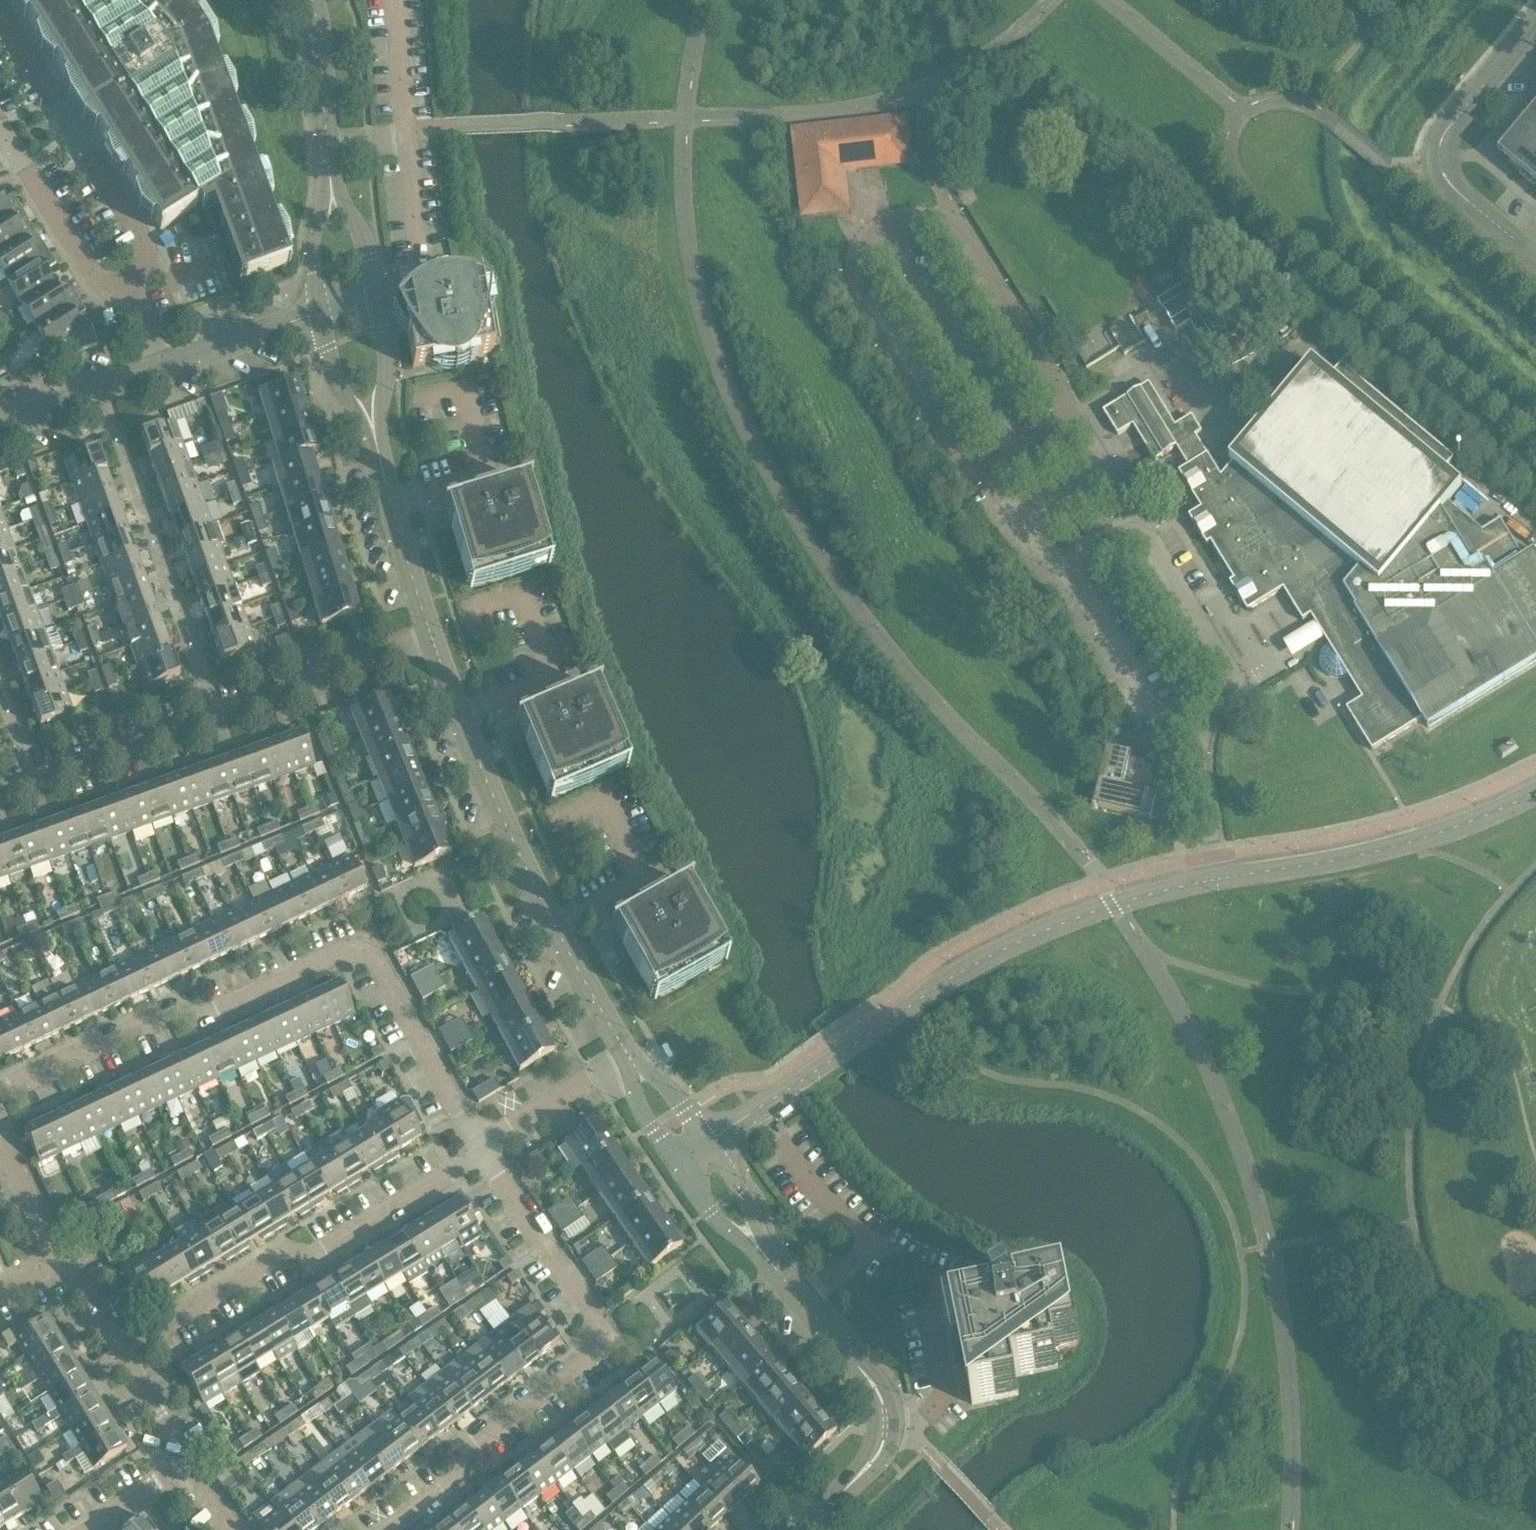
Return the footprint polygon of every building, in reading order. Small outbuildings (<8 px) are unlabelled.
[(207,40),(194,21),(174,0),(15,0),(76,97),(88,117),(160,231),(198,207),(201,212),(212,208),(240,283),(289,265),(207,40)] [(1531,115),(1522,126),(1509,142),(1507,144),(1506,146),(1505,149),(1505,151),(1505,154),(1535,151),(1535,119),(1531,115)] [(908,161),(904,120),(796,133),(805,213),(846,208),(841,169),(852,168),(908,161)] [(1505,154),(1506,157),(1506,159),(1508,161),(1509,164),(1511,165),(1535,186),(1535,151),(1505,154)] [(19,207),(12,196),(2,202),(0,199),(0,220),(19,207)] [(33,231),(28,224),(29,223),(19,207),(0,220),(0,252),(33,231)] [(48,254),(39,238),(38,239),(33,231),(0,252),(0,271),(6,280),(48,254)] [(53,284),(46,272),(56,265),(48,254),(6,280),(21,304),(53,284)] [(1239,333),(1202,274),(1158,302),(1176,332),(1191,323),(1208,352),(1239,333)] [(493,353),(480,286),(479,278),(439,286),(438,279),(432,281),(426,283),(421,285),(415,288),(410,291),(399,293),(413,368),(493,353)] [(35,327),(78,301),(71,290),(61,296),(53,284),(21,304),(35,327)] [(82,330),(75,319),(85,312),(78,301),(35,327),(50,352),(72,338),(78,353),(97,346),(90,327),(82,330)] [(1448,503),(1461,487),(1443,472),(1454,459),(1341,365),(1331,377),(1312,362),(1230,461),(1233,464),(1221,477),(1196,436),(1202,433),(1192,417),(1176,427),(1154,392),(1147,397),(1142,389),(1104,412),(1118,436),(1134,427),(1155,462),(1177,448),(1189,467),(1179,473),(1202,509),(1189,517),(1207,546),(1211,543),(1229,572),(1234,581),(1230,583),(1248,612),(1284,590),(1303,621),(1311,616),(1329,645),(1326,647),(1323,650),(1321,654),(1320,658),(1320,662),(1321,666),(1323,670),(1325,673),(1328,676),(1332,678),(1336,679),(1340,678),(1344,678),(1348,676),(1363,699),(1347,709),(1373,751),(1423,720),(1428,728),(1535,662),(1535,553),(1533,551),(1523,557),(1500,521),(1483,532),(1448,503)] [(303,402),(303,393),(300,392),(297,381),(258,393),(265,416),(304,405),(303,402)] [(208,411),(204,400),(195,403),(199,414),(208,411)] [(311,428),(308,417),(310,416),(305,408),(304,405),(265,416),(272,439),(311,428)] [(230,427),(225,414),(216,417),(221,431),(230,427)] [(182,444),(174,423),(141,435),(149,456),(182,444)] [(235,440),(230,427),(221,431),(226,444),(235,440)] [(317,448),(317,438),(314,438),(311,428),(272,439),(279,462),(280,462),(310,453),(310,454),(318,451),(317,448)] [(223,453),(219,443),(211,446),(215,456),(223,453)] [(189,465),(182,444),(149,456),(156,477),(189,465)] [(105,472),(98,451),(64,463),(72,484),(105,472)] [(226,463),(223,453),(215,456),(218,466),(226,463)] [(316,473),(316,464),(313,463),(310,454),(310,453),(280,462),(279,462),(272,464),(279,488),(317,476),(316,473)] [(246,472),(242,459),(233,463),(237,475),(246,472)] [(39,472),(35,460),(27,463),(31,475),(39,472)] [(25,477),(21,465),(13,468),(17,480),(25,477)] [(197,485),(189,465),(156,477),(163,497),(197,485)] [(113,492),(105,472),(72,484),(79,504),(113,492)] [(251,486),(246,472),(237,475),(242,489),(251,486)] [(324,499),(321,489),(324,487),(318,479),(317,476),(279,488),(286,511),(324,499)] [(237,493),(234,483),(226,486),(229,496),(237,493)] [(204,505),(197,485),(163,497),(171,517),(204,505)] [(548,560),(531,504),(524,507),(519,487),(452,507),(458,527),(451,529),(468,584),(548,560)] [(120,513),(113,492),(79,504),(86,525),(120,513)] [(241,503),(237,493),(229,496),(233,506),(241,503)] [(330,519),(330,509),(327,509),(324,499),(286,511),(293,534),(331,522),(330,519)] [(54,513),(51,503),(42,507),(46,516),(54,513)] [(263,518),(258,504),(249,508),(254,521),(263,518)] [(211,526),(204,505),(171,517),(178,538),(211,526)] [(40,519),(37,508),(28,512),(32,522),(40,519)] [(58,523),(54,513),(46,516),(49,526),(58,523)] [(127,533),(120,513),(86,525),(94,545),(127,533)] [(267,531),(263,518),(254,521),(258,534),(267,531)] [(44,528),(40,519),(32,522),(35,531),(44,528)] [(338,545),(335,535),(337,533),(332,525),(331,522),(293,534),(300,557),(338,545)] [(218,523),(211,526),(178,538),(185,558),(219,546),(225,544),(218,523)] [(252,534),(248,524),(240,527),(244,537),(252,534)] [(7,531),(0,533),(0,556),(14,551),(7,531)] [(135,553),(127,533),(94,545),(101,565),(135,553)] [(256,544),(252,534),(244,537),(247,547),(256,544)] [(69,554),(65,544),(57,547),(60,557),(69,554)] [(344,565),(344,555),(341,555),(338,545),(300,557),(307,580),(345,568),(344,565)] [(226,566),(219,546),(185,558),(193,578),(226,566)] [(55,559),(51,549),(43,552),(46,562),(55,559)] [(279,563),(274,550),(265,553),(270,566),(279,563)] [(21,571),(14,551),(0,556),(0,578),(21,571)] [(142,573),(135,553),(101,565),(108,585),(142,573)] [(72,564),(69,554),(60,557),(64,567),(72,564)] [(58,569),(55,559),(46,562),(50,572),(58,569)] [(284,576),(279,563),(270,566),(275,579),(284,576)] [(267,575),(263,565),(255,568),(259,578),(267,575)] [(234,587),(226,566),(193,578),(200,599),(234,587)] [(352,591),(349,581),(351,579),(346,571),(345,568),(307,580),(314,603),(352,591)] [(21,571),(0,578),(0,602),(29,591),(21,571)] [(149,595),(142,573),(108,585),(116,607),(149,595)] [(270,585),(267,575),(259,578),(262,588),(270,585)] [(80,596),(77,586),(69,589),(72,599),(80,596)] [(241,607),(234,587),(200,599),(207,620),(241,607)] [(72,599),(69,589),(60,592),(64,602),(72,599)] [(29,591),(0,602),(0,617),(3,624),(36,612),(29,591)] [(359,615),(356,604),(358,602),(353,594),(352,591),(314,603),(321,626),(359,615)] [(157,615),(149,595),(116,607),(123,627),(157,615)] [(295,608),(291,595),(281,598),(286,611),(295,608)] [(84,606),(80,596),(72,599),(76,609),(84,606)] [(76,609),(72,599),(64,602),(68,612),(76,609)] [(281,616),(278,606),(270,609),(273,619),(281,616)] [(248,628),(241,607),(207,620),(215,640),(248,628)] [(300,621),(295,608),(286,611),(291,624),(300,621)] [(43,632),(36,612),(3,624),(10,644),(43,632)] [(164,636),(157,615),(123,627),(131,648),(164,636)] [(285,626),(281,616),(273,619),(277,629),(285,626)] [(98,636),(95,626),(86,629),(90,639),(98,636)] [(256,649),(248,628),(215,640),(222,661),(256,649)] [(55,629),(44,633),(44,632),(10,644),(17,665),(51,653),(62,649),(55,629)] [(84,641),(81,631),(72,634),(76,644),(84,641)] [(102,646),(98,636),(90,639),(94,649),(102,646)] [(171,655),(164,636),(131,648),(138,668),(171,655)] [(88,651),(84,641),(76,644),(79,654),(88,651)] [(58,674),(51,653),(17,665),(25,686),(58,674)] [(179,677),(171,655),(138,668),(146,689),(179,677)] [(113,677),(109,667),(101,669),(105,680),(113,677)] [(99,682),(95,672),(87,675),(91,685),(99,682)] [(66,694),(58,674),(25,686),(32,706),(66,694)] [(116,686),(113,677),(105,680),(108,689),(116,686)] [(102,691),(99,682),(91,685),(94,694),(102,691)] [(625,762),(603,709),(596,711),(588,693),(524,720),(532,738),(526,741),(548,794),(625,762)] [(73,715),(66,694),(32,706),(40,727),(73,715)] [(397,720),(395,717),(394,707),(391,708),(387,697),(350,712),(359,735),(397,720)] [(405,742),(401,732),(404,730),(398,723),(397,720),(359,735),(368,757),(405,742)] [(315,767),(303,733),(281,741),(293,774),(315,767)] [(331,746),(326,733),(317,737),(323,750),(331,746)] [(293,774),(281,741),(261,748),(273,782),(293,774)] [(413,761),(413,752),(409,752),(405,742),(368,757),(377,779),(414,764),(413,761)] [(337,759),(331,746),(323,750),(328,763),(337,759)] [(1153,793),(1156,780),(1144,761),(1144,760),(1131,757),(1132,753),(1107,747),(1093,806),(1151,819),(1157,794),(1153,793)] [(273,782),(261,748),(241,755),(253,789),(273,782)] [(253,789),(241,755),(220,763),(232,796),(253,789)] [(232,796),(220,763),(200,770),(212,804),(232,796)] [(423,786),(419,777),(422,775),(416,767),(414,764),(377,779),(386,802),(423,786)] [(212,804),(200,770),(180,777),(192,811),(212,804)] [(192,811),(180,777),(159,785),(171,818),(192,811)] [(350,791),(344,778),(335,781),(341,794),(350,791)] [(171,818),(159,785),(139,792),(151,826),(171,818)] [(431,806),(431,796),(428,797),(423,786),(386,802),(395,824),(433,809),(431,806)] [(355,804),(350,791),(341,794),(346,807),(355,804)] [(151,826),(139,792),(118,799),(130,833),(151,826)] [(130,833),(118,799),(98,807),(110,840),(130,833)] [(319,814),(316,806),(306,810),(310,818),(319,814)] [(110,840),(98,807),(77,814),(90,848),(110,840)] [(442,831),(438,821),(440,819),(434,812),(433,809),(395,824),(404,846),(442,831)] [(310,818),(306,810),(296,814),(300,822),(310,818)] [(90,848),(77,814),(57,821),(69,855),(90,848)] [(324,828),(321,820),(311,824),(314,832),(324,828)] [(69,855),(57,821),(37,829),(49,862),(69,855)] [(279,831),(276,822),(266,826),(270,835),(279,831)] [(368,835),(362,822),(353,826),(359,839),(368,835)] [(314,832),(311,824),(301,828),(305,836),(314,832)] [(270,835),(266,826),(257,831),(260,839),(270,835)] [(49,862),(37,829),(17,836),(29,870),(49,862)] [(451,854),(447,843),(449,841),(443,834),(442,831),(404,846),(414,869),(451,854)] [(373,848),(368,835),(359,839),(364,852),(373,848)] [(17,836),(0,842),(0,854),(8,877),(29,870),(17,836)] [(284,845),(281,837),(271,841),(274,849),(284,845)] [(239,847),(236,839),(226,843),(230,851),(239,847)] [(274,849),(271,841),(261,845),(265,853),(274,849)] [(230,851),(226,843),(217,847),(220,855),(230,851)] [(244,861),(241,853),(231,857),(234,865),(244,861)] [(0,854),(0,880),(8,877),(0,854)] [(199,864),(196,856),(186,860),(190,868),(199,864)] [(234,865),(231,857),(221,861),(225,869),(234,865)] [(366,889),(351,857),(330,866),(345,899),(366,889)] [(190,868),(186,860),(177,864),(180,872),(190,868)] [(345,899),(330,866),(311,876),(326,908),(345,899)] [(386,880),(381,867),(372,871),(377,884),(386,880)] [(204,878),(201,870),(191,874),(194,882),(204,878)] [(160,880),(156,872),(146,876),(150,884),(160,880)] [(194,882),(191,874),(181,878),(185,886),(194,882)] [(150,884),(146,876),(137,880),(140,888),(150,884)] [(326,908),(311,876),(291,885),(306,917),(326,908)] [(306,917),(291,885),(272,894),(287,926),(306,917)] [(164,894),(161,886),(151,890),(154,899),(164,894)] [(154,899),(151,890),(141,894),(145,903),(154,899)] [(724,954),(699,909),(696,904),(689,907),(679,890),(619,923),(629,941),(622,945),(651,995),(724,954)] [(119,901),(116,892),(106,896),(109,905),(119,901)] [(287,926),(272,894),(252,903),(267,935),(287,926)] [(109,905),(106,896),(96,900),(100,908),(109,905)] [(122,908),(120,903),(119,901),(109,905),(113,912),(122,908)] [(267,935),(252,903),(233,912),(248,945),(267,935)] [(79,914),(77,909),(76,905),(66,910),(69,918),(79,914)] [(113,912),(109,905),(100,908),(103,916),(113,912)] [(69,918),(66,910),(56,914),(60,922),(69,918)] [(248,945),(233,912),(213,922),(228,954),(248,945)] [(495,943),(493,932),(488,931),(482,919),(480,916),(478,917),(479,921),(447,938),(462,965),(496,946),(495,943)] [(84,928),(80,920),(71,924),(74,932),(84,928)] [(39,930),(36,922),(26,926),(29,934),(39,930)] [(228,954),(213,922),(194,931),(209,963),(228,954)] [(74,932),(71,924),(61,928),(64,936),(74,932)] [(29,934),(26,926),(16,930),(20,938),(29,934)] [(209,963),(194,931),(174,940),(189,972),(209,963)] [(44,944),(41,936),(31,940),(34,949),(44,944)] [(34,949),(31,940),(21,944),(24,953),(34,949)] [(189,972),(174,940),(154,949),(169,982),(189,972)] [(509,970),(507,958),(503,958),(496,946),(462,965),(476,991),(511,973),(509,970)] [(169,982),(154,949),(135,959),(150,991),(169,982)] [(150,991),(135,959),(115,968),(130,1000),(150,991)] [(416,990),(439,977),(433,966),(410,978),(416,990)] [(130,1000),(115,968),(95,977),(111,1009),(130,1000)] [(525,999),(519,988),(521,984),(512,975),(511,973),(476,991),(491,1018),(525,999)] [(111,1009),(95,977),(76,986),(91,1018),(111,1009)] [(422,1001),(445,988),(439,977),(416,990),(422,1001)] [(354,1016),(339,984),(320,993),(335,1025),(354,1016)] [(91,1018),(76,986),(57,995),(72,1028),(91,1018)] [(335,1025),(320,993),(300,1002),(315,1034),(335,1025)] [(72,1028),(57,995),(37,1004),(53,1037),(72,1028)] [(538,1023),(535,1011),(531,1011),(525,999),(491,1018),(505,1044),(539,1026),(538,1023)] [(315,1034),(300,1002),(280,1011),(295,1044),(315,1034)] [(53,1037),(37,1004),(17,1014),(32,1046),(53,1037)] [(295,1044),(280,1011),(260,1021),(275,1053),(295,1044)] [(17,1014),(0,1022),(0,1028),(13,1055),(32,1046),(17,1014)] [(444,1042),(467,1030),(461,1019),(438,1031),(444,1042)] [(275,1053),(260,1021),(240,1030),(256,1062),(275,1053)] [(555,1056),(547,1041),(549,1036),(540,1028),(539,1026),(505,1044),(519,1071),(551,1054),(553,1057),(555,1056)] [(0,1028),(0,1061),(13,1055),(0,1028)] [(256,1062),(240,1030),(221,1039),(236,1072),(256,1062)] [(450,1053),(473,1041),(467,1030),(444,1042),(450,1053)] [(236,1072),(221,1039),(201,1049),(216,1081),(236,1072)] [(385,1055),(381,1047),(370,1052),(374,1060),(385,1055)] [(216,1081),(201,1049),(181,1058),(196,1090),(216,1081)] [(196,1090),(181,1058),(162,1067),(177,1099),(196,1090)] [(392,1068),(387,1060),(378,1065),(383,1073),(392,1068)] [(177,1099),(162,1067),(143,1076),(158,1108),(177,1099)] [(346,1076),(341,1068),(332,1073),(336,1081),(346,1076)] [(327,1086),(336,1081),(332,1073),(323,1078),(327,1086)] [(158,1108),(143,1076),(123,1085),(138,1118),(158,1108)] [(478,1104),(500,1090),(494,1079),(472,1093),(478,1104)] [(352,1090),(347,1081),(338,1087),(343,1095),(352,1090)] [(138,1118),(123,1085),(103,1095),(118,1127),(138,1118)] [(333,1100),(343,1095),(338,1087),(329,1092),(333,1100)] [(307,1096),(303,1088),(294,1093),(298,1101),(307,1096)] [(298,1101),(294,1093),(285,1098),(289,1106),(298,1101)] [(118,1127),(103,1095),(84,1104),(99,1136),(118,1127)] [(423,1125),(409,1100),(403,1099),(398,1102),(397,1102),(394,1096),(390,1095),(376,1103),(375,1107),(383,1121),(401,1150),(420,1138),(416,1129),(423,1125)] [(314,1110),(309,1102),(300,1107),(304,1115),(314,1110)] [(99,1136),(84,1104),(64,1113),(79,1146),(99,1136)] [(295,1121),(304,1115),(300,1107),(291,1112),(295,1121)] [(269,1117),(265,1109),(256,1114),(260,1122),(269,1117)] [(79,1146),(64,1113),(44,1122),(60,1155),(79,1146)] [(260,1122),(256,1114),(247,1119),(251,1127),(260,1122)] [(613,1147),(611,1145),(608,1133),(603,1133),(594,1119),(591,1120),(593,1124),(564,1144),(581,1169),(613,1147)] [(401,1150),(383,1121),(365,1132),(385,1165),(397,1158),(394,1154),(401,1150)] [(60,1155),(44,1122),(24,1132),(39,1164),(60,1155)] [(276,1131),(271,1123),(262,1128),(266,1136),(276,1131)] [(266,1136),(262,1128),(253,1133),(257,1141),(266,1136)] [(231,1137),(227,1130),(217,1135),(221,1143),(231,1137)] [(365,1132),(347,1143),(346,1143),(364,1172),(371,1168),(374,1172),(385,1165),(365,1132)] [(364,1172),(346,1143),(347,1143),(341,1133),(322,1144),(329,1154),(328,1154),(348,1188),(359,1181),(357,1176),(364,1172)] [(221,1143),(217,1135),(208,1140),(212,1148),(221,1143)] [(238,1151),(233,1143),(224,1148),(228,1157),(238,1151)] [(329,1154),(322,1144),(304,1155),(310,1165),(310,1166),(327,1194),(334,1190),(337,1194),(348,1188),(328,1154),(329,1154)] [(630,1172),(623,1161),(624,1157),(615,1150),(613,1147),(581,1169),(598,1194),(630,1172)] [(228,1157),(224,1148),(214,1153),(219,1162),(228,1157)] [(193,1158),(189,1150),(177,1156),(181,1164),(193,1158)] [(544,1163),(538,1152),(516,1165),(522,1176),(544,1163)] [(327,1194),(310,1166),(310,1165),(304,1155),(285,1166),(311,1210),(323,1203),(320,1199),(327,1194)] [(181,1164),(177,1156),(168,1161),(172,1169),(181,1164)] [(200,1172),(195,1164),(186,1169),(190,1177),(200,1172)] [(311,1210),(285,1166),(267,1177),(267,1178),(273,1188),(290,1217),(298,1212),(300,1217),(311,1210)] [(190,1177),(186,1169),(176,1174),(181,1182),(190,1177)] [(155,1178),(151,1171),(141,1176),(145,1183),(155,1178)] [(615,1219),(647,1197),(645,1194),(642,1183),(637,1183),(630,1172),(598,1194),(615,1219)] [(145,1183),(141,1176),(132,1181),(136,1188),(145,1183)] [(273,1188),(267,1178),(250,1188),(256,1198),(254,1199),(275,1233),(286,1226),(283,1221),(290,1217),(273,1188)] [(161,1193),(157,1184),(148,1189),(152,1198),(161,1193)] [(152,1198),(148,1189),(138,1194),(143,1203),(152,1198)] [(117,1199),(112,1191),(103,1196),(107,1204),(117,1199)] [(107,1204),(103,1196),(94,1201),(98,1209),(107,1204)] [(632,1243),(664,1221),(656,1211),(658,1206),(649,1199),(647,1197),(615,1219),(632,1243)] [(555,1223),(576,1209),(569,1198),(548,1213),(555,1223)] [(275,1233),(254,1199),(236,1210),(253,1239),(261,1235),(264,1239),(275,1233)] [(490,1234),(476,1211),(476,1212),(471,1204),(464,1209),(459,1201),(439,1213),(461,1249),(479,1238),(481,1240),(485,1241),(489,1239),(490,1234)] [(123,1213),(119,1205),(109,1210),(114,1218),(123,1213)] [(562,1234),(583,1219),(576,1209),(555,1223),(562,1234)] [(114,1218),(109,1210),(100,1215),(105,1223),(114,1218)] [(253,1239),(236,1210),(217,1222),(238,1255),(249,1248),(246,1244),(253,1239)] [(461,1249),(439,1213),(433,1217),(430,1213),(419,1219),(444,1260),(461,1249)] [(62,1227),(73,1222),(69,1214),(58,1219),(62,1227)] [(444,1260),(419,1219),(408,1226),(410,1231),(403,1235),(425,1271),(444,1260)] [(681,1247),(673,1235),(675,1231),(666,1224),(664,1221),(632,1243),(649,1269),(679,1249),(681,1251),(683,1250),(681,1247)] [(217,1222),(199,1233),(216,1262),(224,1257),(227,1262),(238,1255),(217,1222)] [(216,1262),(199,1233),(193,1223),(174,1234),(179,1241),(201,1277),(212,1271),(209,1266),(216,1262)] [(425,1271),(403,1235),(396,1239),(393,1235),(382,1242),(402,1275),(401,1275),(410,1289),(428,1278),(424,1272),(425,1271)] [(201,1277),(179,1241),(160,1253),(180,1284),(187,1280),(189,1284),(201,1277)] [(402,1275),(382,1242),(371,1249),(373,1253),(366,1257),(384,1286),(401,1275),(402,1275)] [(588,1273),(610,1258),(603,1248),(581,1262),(588,1273)] [(180,1284),(160,1253),(142,1263),(144,1266),(143,1267),(164,1300),(175,1293),(172,1289),(180,1284)] [(384,1286),(366,1257),(359,1262),(356,1258),(345,1264),(365,1297),(384,1286)] [(513,1266),(508,1258),(499,1264),(504,1272),(513,1266)] [(596,1283),(617,1269),(610,1258),(588,1273),(596,1283)] [(144,1266),(142,1263),(140,1259),(120,1271),(142,1307),(150,1302),(153,1307),(164,1300),(143,1267),(144,1266)] [(365,1297),(345,1264),(334,1271),(336,1275),(329,1280),(353,1319),(371,1308),(365,1298),(365,1297)] [(522,1279),(517,1271),(506,1278),(511,1286),(522,1279)] [(353,1319),(329,1280),(322,1284),(319,1280),(308,1287),(328,1320),(334,1330),(353,1319)] [(476,1291),(470,1284),(461,1290),(467,1298),(476,1291)] [(328,1320),(308,1287),(297,1294),(300,1298),(292,1302),(310,1331),(328,1320)] [(467,1298),(461,1290),(453,1296),(458,1304),(467,1298)] [(1076,1347),(1065,1291),(1019,1300),(1019,1301),(1013,1303),(1012,1300),(1013,1299),(1008,1291),(989,1302),(993,1310),(946,1319),(951,1346),(955,1345),(960,1344),(973,1406),(1019,1396),(1015,1378),(1059,1369),(1055,1351),(1076,1347)] [(484,1305),(479,1297),(471,1302),(476,1310),(484,1305)] [(310,1331),(292,1302),(285,1307),(282,1302),(271,1309),(296,1350),(314,1339),(310,1331)] [(476,1310),(471,1302),(461,1309),(467,1317),(476,1310)] [(711,1349),(741,1323),(739,1321),(735,1312),(732,1313),(723,1302),(721,1303),(722,1306),(695,1330),(711,1349)] [(558,1344),(536,1316),(529,1306),(511,1320),(540,1358),(558,1344)] [(440,1316),(435,1308),(426,1314),(431,1322),(440,1316)] [(296,1350),(271,1309),(260,1316),(263,1320),(255,1325),(273,1354),(278,1361),(296,1350)] [(431,1322),(426,1314),(417,1320),(422,1328),(431,1322)] [(58,1338),(47,1319),(38,1324),(33,1317),(1,1337),(8,1349),(17,1344),(26,1358),(58,1338)] [(540,1358),(511,1320),(494,1333),(523,1371),(540,1358)] [(449,1329),(443,1321),(435,1327),(440,1335),(449,1329)] [(726,1367),(757,1341),(754,1339),(751,1330),(748,1331),(741,1323),(711,1349),(726,1367)] [(273,1354),(255,1325),(248,1329),(245,1325),(234,1332),(254,1365),(273,1354)] [(440,1335),(435,1327),(426,1333),(431,1341),(440,1335)] [(254,1365),(234,1332),(223,1338),(226,1343),(219,1347),(241,1383),(259,1372),(254,1365)] [(404,1340),(399,1332),(390,1338),(395,1346),(404,1340)] [(426,1333),(417,1339),(425,1351),(434,1345),(431,1341),(426,1333)] [(523,1371),(494,1333),(476,1346),(506,1384),(523,1371)] [(37,1376),(69,1356),(58,1338),(26,1358),(34,1373),(37,1376)] [(395,1346),(390,1338),(381,1344),(387,1352),(395,1346)] [(742,1386),(772,1360),(765,1351),(767,1349),(759,1344),(757,1341),(726,1367),(742,1386)] [(413,1353),(408,1345),(399,1351),(405,1359),(413,1353)] [(506,1384),(476,1346),(459,1360),(488,1398),(506,1384)] [(241,1383),(219,1347),(211,1352),(209,1347),(197,1354),(222,1395),(241,1383)] [(681,1361),(672,1350),(664,1356),(674,1367),(681,1361)] [(395,1365),(405,1359),(399,1351),(390,1357),(395,1365)] [(222,1395),(197,1354),(186,1361),(189,1365),(181,1370),(203,1406),(222,1395)] [(48,1395),(81,1375),(69,1356),(37,1376),(34,1373),(26,1378),(30,1386),(39,1380),(48,1395)] [(368,1365),(363,1357),(354,1363),(360,1371),(368,1365)] [(488,1398),(459,1360),(442,1373),(471,1411),(488,1398)] [(757,1404),(788,1378),(786,1375),(782,1367),(779,1368),(772,1360),(742,1386),(757,1404)] [(360,1371),(354,1363),(346,1369),(351,1377),(360,1371)] [(676,1393),(654,1364),(637,1378),(658,1406),(676,1393)] [(377,1378),(372,1370),(363,1375),(369,1383),(377,1378)] [(471,1411),(442,1373),(425,1386),(454,1424),(471,1411)] [(59,1414),(92,1394),(81,1375),(48,1395),(57,1410),(59,1414)] [(360,1390),(369,1383),(363,1375),(354,1382),(360,1390)] [(703,1387),(694,1376),(687,1383),(696,1393),(703,1387)] [(30,1386),(26,1378),(17,1384),(21,1391),(30,1386)] [(658,1406),(637,1378),(619,1391),(641,1419),(658,1406)] [(773,1422),(803,1396),(796,1388),(798,1385),(790,1380),(788,1378),(757,1404),(773,1422)] [(333,1389),(327,1381),(318,1387),(324,1395),(333,1389)] [(454,1424),(425,1386),(408,1399),(437,1437),(454,1424)] [(324,1395),(318,1387),(310,1393),(315,1401),(324,1395)] [(712,1398),(703,1387),(696,1393),(705,1404),(712,1398)] [(641,1419),(619,1391),(602,1404),(624,1432),(641,1419)] [(70,1432),(103,1412),(92,1394),(59,1414),(57,1410),(48,1415),(53,1423),(62,1417),(70,1432)] [(342,1402),(336,1394),(328,1400),(333,1408),(342,1402)] [(789,1440),(819,1414),(817,1412),(813,1403),(810,1404),(803,1396),(773,1422),(789,1440)] [(437,1437),(408,1399),(391,1412),(420,1450),(437,1437)] [(333,1408),(328,1400),(319,1406),(324,1414),(333,1408)] [(624,1432),(602,1404),(585,1417),(607,1445),(613,1453),(630,1440),(624,1432)] [(297,1413),(292,1406),(283,1412),(288,1419),(297,1413)] [(114,1430),(103,1412),(70,1432),(79,1447),(82,1451),(114,1430)] [(288,1419),(283,1412),(274,1418),(279,1425),(288,1419)] [(420,1450),(391,1412),(373,1425),(403,1463),(420,1450)] [(734,1423),(726,1413),(718,1419),(727,1430),(734,1423)] [(805,1459),(833,1435),(835,1438),(837,1436),(835,1433),(828,1424),(829,1422),(821,1417),(819,1414),(789,1440),(805,1459)] [(44,1428),(53,1423),(48,1415),(39,1421),(44,1428)] [(607,1445),(585,1417),(568,1430),(590,1459),(607,1445)] [(306,1427),(300,1419),(292,1424),(297,1432),(306,1427)] [(744,1434),(734,1423),(727,1430),(736,1440),(744,1434)] [(297,1432),(292,1424),(283,1431),(288,1439),(297,1432)] [(403,1463),(373,1425),(356,1438),(385,1476),(403,1463)] [(694,1435),(688,1428),(680,1435),(686,1442),(694,1435)] [(84,1475),(126,1450),(114,1430),(82,1451),(79,1447),(71,1452),(75,1459),(75,1460),(84,1475)] [(261,1438),(256,1430),(247,1436),(252,1444),(261,1438)] [(590,1459),(568,1430),(551,1443),(573,1472),(590,1459)] [(678,1449),(686,1442),(680,1435),(672,1442),(678,1449)] [(252,1444),(247,1436),(238,1442),(244,1450),(252,1444)] [(385,1476),(356,1438),(339,1451),(368,1489),(385,1476)] [(697,1453),(705,1446),(699,1439),(691,1446),(697,1453)] [(270,1451),(265,1443),(256,1449),(262,1457),(270,1451)] [(573,1472),(551,1443),(533,1457),(555,1485),(573,1472)] [(234,1445),(224,1452),(229,1460),(240,1452),(234,1445)] [(688,1461),(697,1453),(691,1446),(682,1453),(688,1461)] [(262,1457),(256,1449),(247,1455),(252,1463),(262,1457)] [(766,1460),(757,1449),(749,1456),(758,1466),(766,1460)] [(368,1489),(339,1451),(322,1465),(351,1503),(368,1489)] [(758,1486),(734,1460),(725,1451),(709,1466),(717,1475),(742,1501),(758,1486)] [(75,1459),(71,1452),(62,1457),(66,1465),(75,1460),(75,1459)] [(37,1453),(27,1459),(33,1469),(43,1463),(37,1453)] [(653,1470),(661,1463),(655,1456),(647,1463),(653,1470)] [(555,1485),(533,1457),(516,1470),(538,1498),(555,1485)] [(775,1471),(766,1460),(758,1466),(767,1477),(775,1471)] [(653,1470),(647,1463),(639,1470),(645,1477),(653,1470)] [(351,1503),(322,1465),(305,1478),(334,1516),(351,1503)] [(664,1481),(672,1474),(666,1467),(658,1474),(664,1481)] [(538,1498),(516,1470),(499,1483),(521,1511),(538,1498)] [(22,1471),(6,1481),(2,1483),(23,1516),(42,1504),(22,1471)] [(221,1486),(231,1478),(225,1471),(215,1478),(221,1486)] [(2,1483),(6,1481),(1,1472),(0,1472),(0,1520),(4,1527),(23,1516),(2,1483)] [(656,1488),(664,1481),(658,1474),(650,1481),(656,1488)] [(742,1501),(717,1475),(701,1490),(726,1516),(742,1501)] [(334,1516),(305,1478),(288,1491),(317,1529),(334,1516)] [(521,1511),(499,1483),(482,1496),(504,1524),(521,1511)] [(628,1491),(622,1484),(614,1491),(620,1498),(628,1491)] [(701,1490),(686,1505),(709,1529),(711,1529),(726,1516),(701,1490)] [(288,1491),(271,1504),(290,1529),(315,1529),(317,1529),(288,1491)] [(612,1505),(620,1498),(614,1491),(606,1498),(612,1505)] [(631,1509),(639,1502),(633,1495),(625,1502),(631,1509)] [(482,1496),(465,1509),(481,1529),(496,1529),(504,1524),(482,1496)] [(623,1516),(631,1509),(625,1502),(617,1509),(623,1516)] [(271,1504),(253,1518),(262,1529),(290,1529),(271,1504)] [(686,1505),(670,1519),(680,1529),(709,1529),(686,1505)] [(465,1509),(448,1522),(454,1529),(481,1529),(465,1509)] [(595,1519),(589,1512),(581,1519),(587,1526),(595,1519)] [(142,1518),(127,1529),(151,1529),(142,1518)] [(581,1519),(573,1526),(576,1529),(583,1529),(587,1526),(581,1519)] [(670,1519),(658,1529),(680,1529),(670,1519)]
